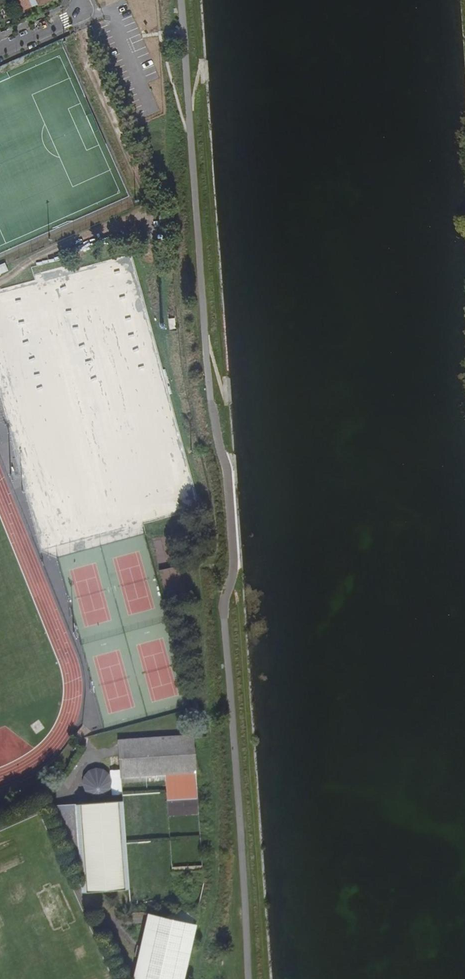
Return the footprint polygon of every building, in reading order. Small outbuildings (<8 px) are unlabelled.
[(172,234),(171,223),(164,223),(164,235),(172,234)] [(179,331),(177,315),(168,316),(169,332),(179,331)] [(163,568),(165,588),(176,587),(174,567),(163,568)] [(119,749),(122,777),(197,772),(195,736),(194,735),(118,739),(119,749)] [(86,773),(85,775),(84,777),(83,781),(84,786),(85,788),(86,790),(90,793),(94,795),(98,796),(100,795),(105,794),(108,791),(111,787),(112,785),(112,781),(112,779),(111,774),(108,771),(106,769),(102,767),(98,767),(93,767),(91,768),(88,771),(86,773)] [(199,798),(169,799),(169,813),(200,813),(199,798)] [(77,803),(83,890),(88,889),(129,887),(123,801),(77,803)]
